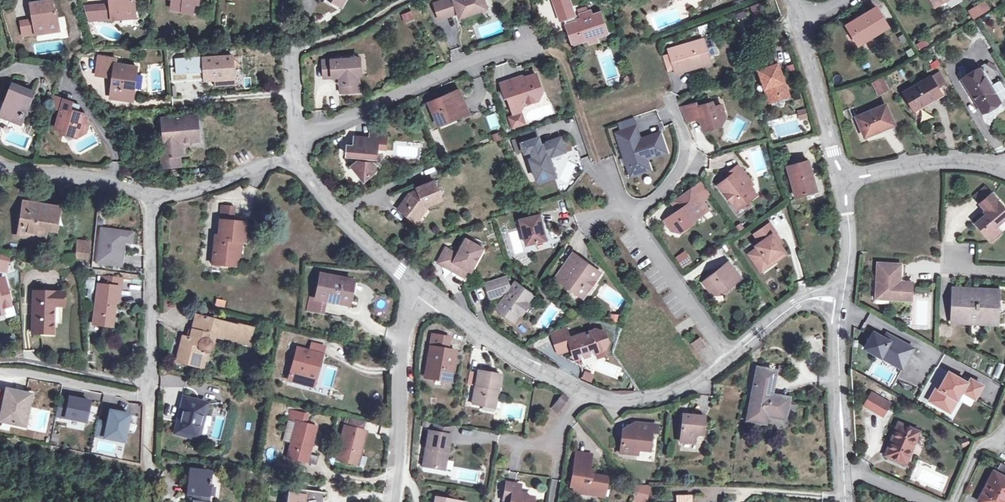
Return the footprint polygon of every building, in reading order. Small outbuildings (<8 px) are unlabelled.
[(23,36),(60,29),(56,9),(54,10),(52,0),(46,0),(30,3),(33,19),(20,21),(23,36)] [(97,5),(99,20),(136,17),(134,0),(110,0),(110,4),(97,5)] [(172,8),(193,10),(194,2),(197,2),(197,0),(173,0),(172,8)] [(436,2),(441,18),(455,13),(455,11),(459,9),(461,16),(488,8),(486,0),(441,0),(436,2)] [(555,3),(559,14),(574,10),(571,0),(565,0),(555,3)] [(984,0),(967,10),(973,20),(990,9),(984,0)] [(99,20),(97,5),(84,6),(85,21),(99,20)] [(856,19),(846,25),(857,43),(887,25),(875,7),(860,16),(862,20),(858,22),(856,19)] [(574,10),(559,14),(561,22),(568,20),(569,25),(566,31),(569,33),(574,46),(584,42),(583,40),(596,36),(596,39),(606,36),(603,25),(606,25),(602,14),(594,17),(592,13),(577,17),(574,10)] [(403,23),(415,21),(413,11),(401,13),(403,23)] [(583,40),(584,42),(589,41),(590,45),(598,43),(596,39),(596,36),(583,40)] [(705,41),(670,51),(672,56),(676,70),(678,75),(700,68),(699,65),(711,62),(705,41)] [(672,56),(664,58),(669,72),(676,70),(672,56)] [(98,75),(104,76),(107,57),(101,57),(98,75)] [(116,59),(107,57),(104,76),(113,77),(111,97),(133,100),(135,83),(131,83),(133,75),(136,76),(137,67),(115,64),(116,59)] [(204,58),(187,59),(188,73),(198,73),(197,66),(204,65),(205,73),(205,80),(216,79),(225,79),(225,76),(234,76),(232,57),(204,59),(204,58)] [(775,57),(757,63),(759,70),(758,71),(768,98),(769,98),(787,92),(788,91),(778,64),(777,64),(775,57)] [(356,58),(322,60),(323,77),(334,76),(340,82),(341,93),(358,91),(357,75),(356,58)] [(963,79),(982,111),(999,100),(1002,105),(1004,104),(1004,87),(1002,88),(998,82),(1001,80),(994,70),(984,63),(980,66),(982,68),(979,69),(963,79)] [(173,71),(174,82),(186,81),(185,70),(173,71)] [(520,78),(500,84),(505,98),(507,97),(511,108),(518,106),(538,100),(542,93),(536,75),(521,79),(520,78)] [(930,75),(903,91),(914,110),(925,104),(924,102),(940,93),(930,75)] [(235,84),(234,76),(225,76),(225,79),(216,79),(216,85),(235,84)] [(882,77),(872,81),(878,93),(887,89),(882,77)] [(12,84),(0,114),(20,122),(31,92),(12,84)] [(459,90),(455,92),(459,101),(463,100),(459,90)] [(455,92),(429,103),(437,123),(456,115),(461,116),(468,113),(463,100),(459,101),(455,92)] [(787,92),(769,98),(772,105),(777,103),(777,105),(779,106),(784,104),(785,102),(784,100),(789,98),(787,92)] [(91,115),(90,112),(75,107),(77,99),(69,97),(58,127),(69,130),(68,133),(79,137),(85,134),(86,131),(89,123),(91,115)] [(697,104),(682,109),(688,123),(701,119),(705,132),(722,127),(726,119),(723,106),(715,108),(713,103),(698,107),(697,104)] [(885,104),(856,117),(864,136),(875,131),(874,129),(892,122),(885,104)] [(806,109),(797,110),(798,119),(807,118),(806,109)] [(520,112),(512,114),(513,116),(509,117),(512,127),(525,123),(523,113),(520,114),(520,112)] [(161,156),(162,167),(181,165),(180,156),(182,155),(181,142),(199,141),(196,116),(163,119),(165,142),(162,142),(164,155),(161,156)] [(634,118),(620,123),(623,131),(636,126),(634,118)] [(617,133),(629,168),(648,162),(647,158),(667,152),(661,133),(645,138),(646,140),(641,142),(640,139),(636,126),(623,131),(617,133)] [(522,135),(524,143),(539,138),(536,130),(522,135)] [(352,166),(360,177),(368,177),(378,169),(373,163),(374,158),(376,157),(377,139),(370,138),(354,137),(354,146),(347,146),(347,155),(358,157),(357,161),(352,166)] [(538,179),(554,173),(547,154),(552,152),(553,155),(565,151),(561,138),(548,142),(549,143),(541,146),(539,138),(524,143),(527,151),(532,150),(535,158),(531,159),(538,179)] [(539,183),(558,177),(550,153),(547,154),(554,173),(538,179),(539,183)] [(808,159),(788,165),(796,196),(806,193),(817,190),(815,182),(808,159)] [(629,168),(631,175),(650,169),(648,162),(629,168)] [(728,179),(719,186),(732,204),(738,200),(743,206),(757,195),(751,187),(754,185),(739,166),(729,173),(731,176),(728,179)] [(410,193),(398,209),(413,219),(424,205),(425,205),(441,199),(434,181),(418,188),(418,190),(410,193)] [(693,187),(703,201),(712,195),(702,181),(693,187)] [(983,187),(974,195),(979,202),(989,193),(983,187)] [(693,188),(673,202),(679,212),(665,221),(671,231),(681,233),(694,224),(695,221),(704,214),(698,205),(703,201),(693,188)] [(996,225),(1004,217),(1004,209),(990,192),(989,193),(979,202),(978,203),(984,210),(983,211),(985,213),(974,222),(990,241),(1001,232),(996,225)] [(738,200),(732,204),(737,210),(743,206),(738,200)] [(23,202),(21,215),(27,216),(29,203),(23,202)] [(698,205),(704,214),(709,211),(703,202),(698,205)] [(21,215),(18,236),(44,240),(46,224),(56,225),(59,208),(29,203),(27,216),(21,215)] [(427,207),(425,205),(424,205),(413,219),(416,221),(427,207)] [(221,206),(220,220),(232,221),(234,207),(221,206)] [(541,214),(521,219),(528,244),(547,239),(541,214)] [(215,236),(212,264),(233,266),(235,241),(239,241),(243,242),(245,223),(232,221),(220,220),(218,236),(215,236)] [(776,234),(770,225),(755,235),(760,244),(756,247),(758,249),(759,251),(751,258),(759,269),(775,257),(777,261),(786,255),(779,245),(773,236),(776,234)] [(125,232),(101,228),(96,262),(121,266),(123,247),(120,246),(120,243),(124,243),(124,242),(125,232)] [(125,232),(124,242),(131,243),(132,233),(125,232)] [(782,243),(776,234),(773,236),(779,245),(782,243)] [(448,247),(439,262),(459,273),(463,265),(470,268),(472,270),(485,246),(469,237),(459,253),(448,247)] [(78,241),(76,257),(88,258),(89,242),(78,241)] [(749,255),(751,258),(759,251),(758,249),(749,255)] [(681,268),(692,263),(686,251),(675,256),(681,268)] [(574,254),(566,264),(572,268),(580,258),(574,254)] [(0,256),(0,273),(6,273),(8,258),(0,256)] [(761,273),(777,261),(775,257),(759,269),(761,273)] [(566,264),(557,277),(578,292),(582,286),(588,290),(601,273),(580,258),(572,268),(566,264)] [(901,263),(877,262),(876,294),(887,294),(887,298),(911,300),(912,281),(901,281),(901,282),(899,280),(900,278),(901,263)] [(729,263),(703,283),(713,295),(718,291),(721,295),(742,278),(729,263)] [(465,276),(470,268),(463,265),(459,273),(465,276)] [(310,297),(307,311),(323,313),(325,301),(348,305),(351,291),(348,290),(350,280),(319,274),(315,297),(310,297)] [(507,275),(486,282),(492,297),(498,296),(501,291),(505,285),(508,287),(510,285),(507,275)] [(102,276),(100,285),(119,287),(120,279),(102,276)] [(2,308),(11,306),(4,278),(0,279),(0,309),(2,308)] [(506,295),(498,307),(514,319),(519,312),(524,311),(528,305),(527,301),(525,299),(530,291),(517,281),(511,289),(513,291),(509,295),(507,294),(506,295)] [(100,285),(98,285),(93,324),(107,325),(108,318),(113,318),(114,303),(117,303),(119,287),(100,285)] [(506,295),(507,294),(511,289),(508,287),(505,285),(501,291),(506,295)] [(584,296),(588,290),(582,286),(578,292),(584,296)] [(997,290),(953,288),(953,299),(955,298),(954,311),(953,311),(952,321),(996,323),(997,313),(992,313),(993,300),(997,301),(997,290)] [(64,293),(34,292),(33,333),(52,334),(54,306),(64,306),(64,293)] [(224,307),(225,301),(216,299),(215,306),(224,307)] [(183,337),(176,361),(202,367),(206,351),(207,351),(209,350),(210,349),(211,347),(214,336),(248,345),(252,328),(237,324),(236,325),(196,315),(192,330),(190,339),(187,338),(183,337)] [(553,340),(568,335),(565,327),(550,332),(553,340)] [(940,328),(941,339),(954,338),(953,327),(940,328)] [(604,347),(606,340),(603,331),(594,329),(569,338),(568,335),(553,340),(557,350),(571,345),(575,358),(604,347)] [(879,355),(881,356),(902,368),(914,347),(887,332),(885,336),(874,330),(865,347),(879,355)] [(449,337),(432,334),(430,347),(433,348),(428,378),(450,382),(454,361),(450,357),(452,351),(447,350),(449,337)] [(287,350),(296,352),(297,348),(299,340),(291,338),(287,350)] [(314,338),(312,343),(325,347),(326,341),(314,338)] [(699,339),(692,344),(697,351),(704,346),(699,339)] [(313,370),(318,372),(325,347),(312,343),(310,351),(297,348),(296,352),(288,380),(309,386),(313,370)] [(557,350),(558,353),(572,348),(571,345),(557,350)] [(875,362),(898,375),(902,368),(881,356),(879,355),(875,362)] [(774,371),(757,368),(747,420),(759,422),(760,417),(766,418),(766,415),(784,418),(787,398),(770,395),(774,371)] [(313,387),(318,372),(313,370),(309,386),(313,387)] [(501,375),(478,370),(472,404),(491,407),(494,390),(498,391),(501,375)] [(584,370),(581,379),(591,382),(594,373),(584,370)] [(469,371),(467,384),(473,385),(475,372),(469,371)] [(965,380),(948,371),(942,383),(939,388),(936,387),(928,400),(944,409),(951,396),(957,399),(967,381),(965,380)] [(968,375),(965,380),(967,381),(957,399),(962,401),(966,394),(975,399),(984,384),(968,375)] [(22,393),(7,389),(6,393),(0,421),(25,426),(30,400),(21,398),(22,393)] [(888,403),(871,393),(864,406),(881,416),(888,403)] [(566,397),(562,394),(555,402),(560,406),(566,397)] [(951,396),(944,409),(950,412),(957,399),(951,396)] [(88,402),(69,398),(69,400),(60,398),(57,416),(84,422),(88,402)] [(178,421),(175,432),(198,438),(206,404),(184,398),(182,408),(184,409),(181,422),(178,421)] [(561,406),(560,406),(555,402),(552,408),(557,412),(561,406)] [(291,443),(287,457),(307,463),(317,427),(305,424),(307,415),(291,410),(289,419),(290,420),(284,441),(291,443)] [(129,416),(110,412),(107,424),(98,422),(95,438),(124,443),(129,416)] [(702,435),(704,416),(682,414),(680,442),(694,443),(694,438),(697,435),(702,435)] [(350,427),(362,430),(364,423),(352,420),(350,427)] [(68,427),(83,430),(84,425),(69,422),(68,427)] [(434,423),(432,432),(450,435),(451,426),(434,423)] [(656,434),(656,425),(635,423),(634,431),(623,430),(621,453),(637,455),(637,450),(646,451),(648,433),(651,433),(656,434)] [(918,431),(899,423),(886,455),(906,463),(918,431)] [(337,459),(358,464),(367,431),(362,430),(350,427),(345,426),(337,459)] [(432,432),(428,431),(423,466),(441,469),(444,451),(447,451),(450,435),(432,432)] [(591,455),(575,452),(570,486),(573,486),(578,487),(577,491),(596,495),(597,486),(605,488),(606,478),(591,475),(588,474),(589,470),(591,455)] [(193,501),(205,501),(205,496),(207,496),(210,472),(199,471),(198,476),(189,475),(187,494),(194,495),(194,501),(193,501)] [(994,471),(979,500),(983,501),(1004,501),(1004,477),(994,471)] [(505,483),(503,499),(510,500),(510,501),(531,501),(522,500),(522,496),(523,494),(518,493),(519,486),(505,483)] [(649,485),(635,485),(631,500),(641,501),(646,501),(649,485)] [(604,496),(605,488),(597,486),(596,495),(604,496)] [(287,501),(322,501),(323,493),(306,490),(305,494),(298,493),(288,492),(287,501)]
